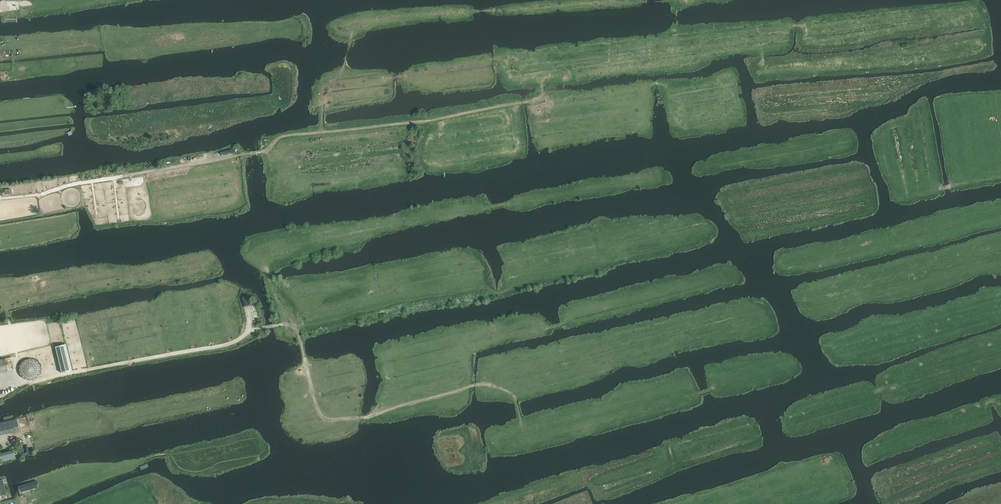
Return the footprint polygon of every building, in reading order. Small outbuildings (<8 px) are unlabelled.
[(66,344),(55,346),(61,373),(72,370),(66,344)] [(38,372),(38,370),(38,368),(37,366),(37,364),(35,363),(34,362),(32,361),(31,360),(29,360),(27,360),(25,361),(24,362),(22,363),(21,364),(20,366),(19,368),(19,370),(19,372),(20,374),(20,375),(22,377),(23,378),(25,379),(27,380),(29,380),(31,379),(33,379),(34,378),(36,377),(37,375),(38,374),(38,372)] [(19,430),(17,418),(0,422),(0,435),(19,430)] [(13,450),(0,454),(0,458),(1,462),(15,458),(13,450)] [(50,484),(48,475),(18,485),(20,493),(27,491),(26,487),(27,487),(28,490),(35,487),(35,485),(43,482),(44,485),(50,484)]
